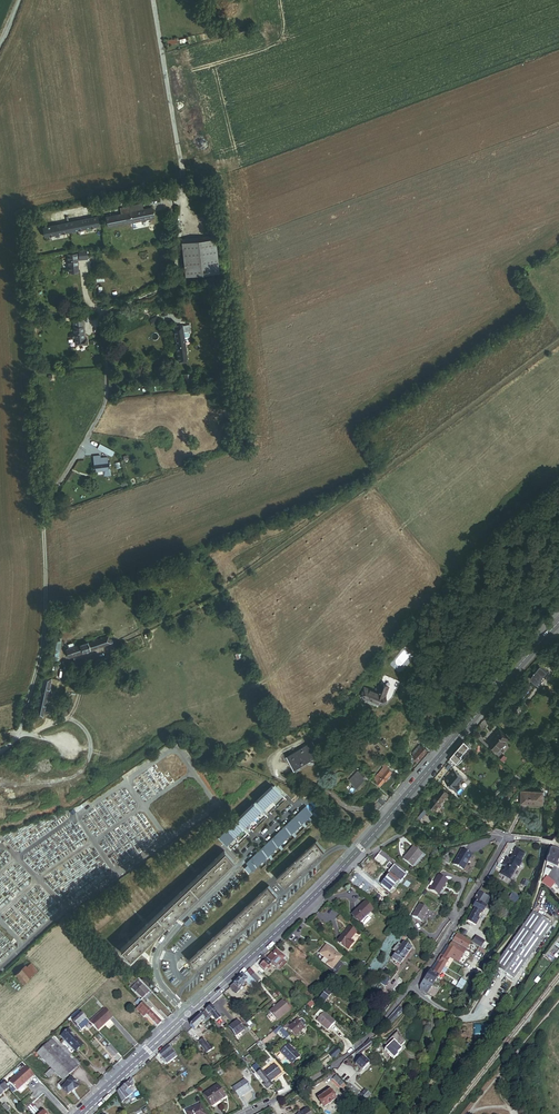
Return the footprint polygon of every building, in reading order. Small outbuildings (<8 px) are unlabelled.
[(218,0),(218,3),(218,5),(219,8),(221,10),(223,11),(225,13),(227,14),(230,14),(232,14),(235,13),(237,11),(239,10),(240,8),(241,5),(242,3),(241,0),(218,0)] [(116,214),(106,216),(108,226),(154,218),(152,208),(143,209),(142,203),(129,206),(130,212),(116,214)] [(115,208),(116,214),(130,212),(129,206),(115,208)] [(97,217),(42,228),(44,237),(99,226),(97,217)] [(220,271),(216,239),(183,242),(187,275),(198,273),(208,272),(220,271)] [(76,254),(67,255),(69,273),(78,272),(77,260),(87,258),(86,249),(78,250),(79,257),(76,257),(76,254)] [(198,273),(199,281),(209,280),(208,272),(198,273)] [(152,325),(159,322),(156,316),(149,320),(152,325)] [(83,320),(73,321),(74,333),(71,333),(70,335),(70,338),(72,340),(75,340),(76,345),(89,344),(88,338),(85,338),(83,320)] [(190,336),(188,325),(174,327),(179,362),(188,361),(185,337),(190,336)] [(99,445),(96,450),(111,457),(114,453),(99,445)] [(107,464),(93,465),(93,472),(108,472),(107,464)] [(67,649),(70,657),(110,644),(109,640),(108,636),(67,649)] [(59,658),(61,641),(53,640),(51,657),(59,658)] [(243,651),(235,654),(237,660),(245,657),(243,651)] [(540,686),(546,679),(545,678),(546,677),(545,676),(549,672),(542,666),(531,678),(540,686)] [(400,681),(384,675),(380,684),(381,685),(389,688),(385,696),(386,696),(383,704),(386,704),(393,697),(396,690),(397,690),(400,681)] [(52,679),(45,678),(37,714),(44,715),(52,679)] [(389,688),(381,685),(381,687),(380,689),(378,689),(377,692),(376,691),(375,692),(364,688),(361,697),(383,705),(383,704),(386,696),(385,696),(389,688)] [(373,722),(381,715),(379,713),(375,716),(374,714),(369,718),(373,722)] [(509,730),(516,722),(504,713),(498,721),(509,730)] [(501,729),(491,742),(501,750),(511,738),(501,729)] [(311,740),(284,750),(289,764),(317,754),(311,740)] [(466,741),(450,759),(456,765),(464,756),(463,755),(471,746),(471,743),(469,742),(466,742),(466,741)] [(427,750),(423,746),(421,747),(419,745),(412,753),(414,755),(419,760),(427,750)] [(406,760),(413,766),(415,763),(414,762),(415,761),(409,757),(406,760)] [(375,778),(382,784),(393,771),(389,768),(390,767),(386,764),(383,767),(384,767),(375,778)] [(455,770),(446,780),(457,790),(461,785),(460,784),(464,779),(455,770)] [(360,773),(352,782),(359,789),(367,780),(360,773)] [(433,816),(451,792),(445,788),(427,811),(433,816)] [(267,822),(263,818),(265,815),(269,820),(285,805),(279,797),(280,796),(274,789),(272,790),(271,789),(219,837),(228,846),(229,845),(235,851),(248,839),(244,835),(246,833),(250,837),(267,822)] [(545,797),(545,793),(523,792),(515,803),(545,804),(545,802),(545,800),(545,797)] [(380,797),(376,802),(382,807),(386,802),(380,797)] [(481,799),(477,803),(482,808),(486,804),(481,799)] [(421,809),(416,816),(420,823),(427,813),(421,809)] [(260,866),(266,860),(269,864),(271,863),(267,859),(276,851),(280,854),(281,853),(278,849),(290,838),(294,842),(295,841),(292,837),(301,829),(304,832),(306,831),(302,827),(312,818),(315,822),(317,821),(313,817),(311,818),(305,811),(249,863),(251,865),(254,869),(255,869),(258,866),(256,864),(257,863),(260,866)] [(288,886),(326,850),(318,841),(279,877),(288,886)] [(413,845),(404,858),(413,864),(422,852),(413,845)] [(507,865),(501,874),(510,880),(517,867),(519,868),(523,862),(521,861),(526,853),(517,848),(511,858),(508,857),(504,863),(507,865)] [(552,848),(543,880),(542,883),(544,884),(550,864),(558,866),(558,864),(557,863),(558,858),(558,851),(552,848)] [(129,957),(234,860),(225,851),(121,948),(129,957)] [(463,852),(454,865),(463,871),(464,870),(472,858),(463,852)] [(371,855),(363,860),(368,864),(374,858),(371,855)] [(379,856),(375,860),(381,867),(386,862),(379,856)] [(472,858),(464,870),(467,873),(476,861),(472,858)] [(390,875),(382,885),(391,892),(395,890),(408,874),(391,860),(388,865),(392,868),(388,873),(390,875)] [(497,866),(495,865),(487,879),(489,881),(497,866)] [(448,883),(438,878),(431,890),(440,896),(448,883)] [(199,968),(278,895),(270,886),(191,959),(199,968)] [(476,908),(469,921),(477,925),(480,920),(478,918),(482,911),(484,912),(486,908),(485,907),(490,899),(479,892),(474,901),(476,903),(474,907),(476,908)] [(512,893),(508,901),(516,905),(520,897),(512,893)] [(365,902),(353,916),(362,923),(373,909),(365,902)] [(428,909),(419,904),(413,916),(421,921),(428,909)] [(531,913),(495,969),(515,982),(551,926),(531,913)] [(355,931),(347,925),(336,940),(343,946),(343,945),(346,948),(350,943),(347,940),(348,939),(355,931)] [(357,933),(355,931),(348,939),(351,940),(357,933)] [(467,931),(464,936),(479,946),(482,947),(486,942),(479,938),(478,938),(474,935),(467,931)] [(455,940),(453,942),(467,950),(472,942),(460,935),(461,934),(460,933),(459,934),(458,934),(457,936),(456,935),(453,939),(455,940)] [(453,942),(450,947),(460,953),(460,952),(464,955),(467,950),(453,942)] [(401,965),(412,949),(404,943),(404,944),(403,943),(400,947),(401,947),(400,949),(396,947),(394,951),(397,953),(393,959),(401,965)] [(343,957),(328,944),(320,953),(330,961),(327,964),(333,969),(343,957)] [(450,947),(446,953),(452,956),(451,957),(459,962),(464,955),(460,952),(460,953),(450,947)] [(284,958),(280,954),(281,952),(278,949),(273,954),(272,954),(267,959),(272,964),(276,967),(284,958)] [(284,958),(276,967),(277,968),(287,957),(281,952),(280,954),(284,958)] [(445,966),(451,957),(452,956),(446,953),(444,956),(442,955),(441,955),(437,961),(440,963),(445,966)] [(265,971),(272,964),(267,959),(264,956),(261,960),(264,963),(260,967),(265,971)] [(437,961),(431,971),(433,973),(440,963),(437,961)] [(26,965),(22,969),(29,977),(37,970),(31,963),(27,966),(26,965)] [(440,963),(433,973),(439,976),(445,966),(440,963)] [(390,969),(387,966),(380,975),(383,978),(385,975),(390,969)] [(262,981),(255,974),(256,973),(251,968),(247,972),(251,977),(258,984),(262,981)] [(24,982),(29,977),(22,969),(16,973),(24,982)] [(433,973),(431,971),(420,986),(421,991),(427,994),(439,976),(433,973)] [(247,981),(251,977),(247,972),(230,988),(237,996),(241,992),(239,989),(240,987),(241,989),(245,985),(243,984),(247,981)] [(383,978),(380,981),(386,985),(391,979),(385,975),(383,978)] [(251,977),(247,981),(254,989),(258,984),(251,977)] [(150,992),(140,981),(132,989),(136,993),(137,992),(143,999),(150,992)] [(328,990),(320,1000),(325,1003),(332,994),(328,990)] [(157,1027),(162,1023),(161,1022),(150,1011),(140,999),(135,1003),(139,1007),(137,1010),(144,1018),(146,1015),(150,1019),(149,1020),(150,1021),(151,1020),(157,1027)] [(283,1000),(269,1010),(276,1019),(290,1009),(283,1000)] [(401,1004),(384,1023),(388,1027),(403,1010),(401,1008),(403,1006),(401,1004)] [(208,1022),(211,1019),(215,1024),(222,1018),(212,1005),(190,1025),(194,1030),(205,1020),(207,1022),(208,1022)] [(105,1008),(90,1022),(97,1030),(113,1016),(105,1008)] [(153,1008),(150,1011),(161,1022),(164,1020),(153,1008)] [(86,1018),(78,1009),(71,1016),(75,1020),(73,1022),(77,1027),(86,1018)] [(336,1022),(322,1009),(316,1015),(320,1018),(318,1020),(329,1030),(336,1022)] [(371,1018),(364,1012),(363,1014),(364,1015),(363,1016),(369,1021),(371,1018)] [(86,1018),(77,1027),(79,1029),(88,1020),(86,1018)] [(298,1019),(288,1027),(295,1036),(305,1028),(304,1027),(307,1024),(302,1019),(300,1021),(298,1019)] [(236,1022),(229,1028),(234,1035),(241,1030),(236,1022)] [(282,1027),(279,1030),(286,1038),(289,1035),(282,1027)] [(69,1028),(61,1035),(76,1053),(84,1045),(69,1028)] [(399,1030),(387,1044),(389,1046),(386,1050),(396,1058),(400,1054),(399,1052),(403,1048),(401,1046),(405,1041),(402,1038),(399,1030)] [(65,1092),(68,1095),(72,1092),(74,1090),(75,1090),(79,1086),(71,1079),(68,1076),(81,1063),(55,1035),(37,1052),(52,1069),(55,1072),(63,1080),(58,1085),(65,1092)] [(177,1037),(159,1054),(168,1064),(177,1055),(170,1048),(179,1040),(177,1037)] [(364,1046),(357,1051),(360,1055),(374,1048),(370,1039),(364,1046)] [(203,1040),(199,1043),(207,1054),(211,1051),(203,1040)] [(299,1056),(288,1044),(280,1051),(291,1064),(299,1056)] [(118,1053),(111,1045),(106,1049),(114,1057),(118,1053)] [(364,1057),(356,1065),(362,1071),(370,1064),(364,1057)] [(275,1063),(263,1072),(269,1081),(281,1072),(275,1063)] [(273,1086),(257,1065),(253,1068),(258,1075),(266,1085),(264,1086),(267,1089),(268,1089),(269,1089),(273,1086)] [(55,1072),(52,1069),(46,1074),(49,1078),(55,1072)] [(332,1072),(327,1076),(340,1090),(342,1088),(344,1090),(346,1088),(332,1072)] [(134,1084),(131,1080),(117,1093),(123,1105),(130,1098),(125,1093),(134,1084)] [(2,1081),(0,1082),(0,1097),(8,1089),(4,1085),(5,1084),(2,1081)] [(245,1082),(234,1090),(241,1100),(252,1092),(245,1082)] [(218,1084),(204,1093),(213,1106),(219,1102),(217,1100),(225,1095),(218,1084)] [(365,1090),(358,1097),(363,1101),(370,1095),(365,1090)] [(330,1092),(319,1099),(325,1108),(335,1101),(330,1092)] [(3,1106),(8,1112),(11,1109),(6,1103),(3,1106)] [(28,1109),(33,1113),(36,1113),(40,1111),(34,1104),(28,1109)] [(188,1113),(207,1113),(202,1105),(188,1113)]
